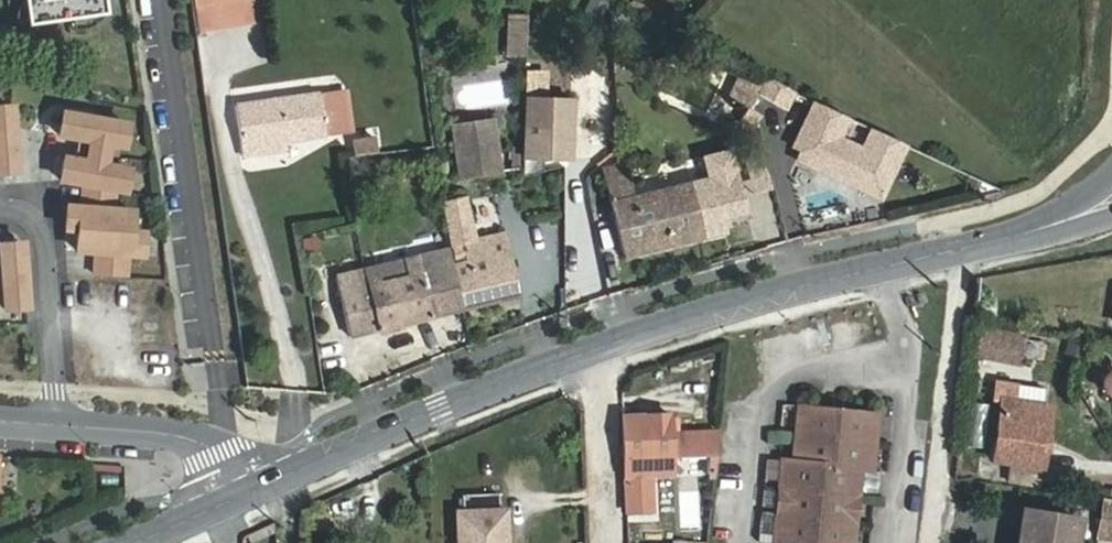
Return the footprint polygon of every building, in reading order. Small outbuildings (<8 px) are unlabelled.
[(185,358),(223,366),(179,0),(0,0),(0,60),(142,83),(185,358)] [(199,28),(229,23),(225,0),(195,0),(199,28)] [(525,58),(526,24),(509,24),(508,57),(525,58)] [(326,136),(319,94),(237,106),(243,148),(326,136)] [(525,157),(570,159),(572,101),(527,99),(525,157)] [(749,139),(765,114),(750,104),(739,121),(723,123),(724,141),(749,139)] [(15,169),(10,105),(0,106),(0,171),(15,169)] [(68,118),(65,139),(97,144),(94,166),(72,163),(69,184),(93,188),(90,211),(75,209),(72,231),(85,233),(82,253),(102,256),(99,279),(128,283),(131,260),(142,261),(145,238),(133,236),(136,217),(117,215),(120,191),(131,193),(134,171),(119,169),(122,147),(129,148),(132,126),(68,118)] [(500,173),(492,123),(473,126),(475,140),(455,143),(461,179),(500,173)] [(475,140),(473,126),(453,129),(455,143),(475,140)] [(374,135),(352,138),(354,153),(377,150),(374,135)] [(725,233),(711,178),(635,197),(626,163),(601,170),(624,258),(725,233)] [(463,311),(518,297),(504,234),(475,240),(466,199),(445,203),(456,262),(452,263),(463,311)] [(3,286),(5,310),(27,309),(22,244),(0,246),(0,250),(0,256),(0,286),(3,286)] [(452,263),(449,251),(336,278),(350,338),(376,331),(376,332),(432,319),(432,318),(463,311),(452,263)] [(1026,336),(983,328),(978,357),(1019,366),(1026,336)] [(1111,369),(1106,372),(1103,377),(1101,383),(1102,387),(1104,391),(1107,394),(1111,396),(1111,369)] [(995,382),(994,398),(1002,399),(1006,400),(1008,384),(995,382)] [(1039,486),(1046,444),(1038,443),(1044,405),(1006,400),(1002,399),(993,461),(1012,463),(1009,481),(1039,486)] [(794,461),(783,459),(774,542),(854,542),(861,470),(873,471),(878,415),(799,406),(794,461)] [(669,413),(623,416),(627,511),(652,510),(652,460),(671,460),(669,413)] [(679,429),(678,458),(719,458),(719,429),(679,429)] [(499,511),(498,495),(464,496),(465,513),(459,513),(460,542),(506,542),(505,511),(499,511)] [(1100,535),(1111,536),(1111,501),(1105,500),(1100,535)] [(1077,520),(1035,514),(1030,542),(1074,542),(1077,520)]
